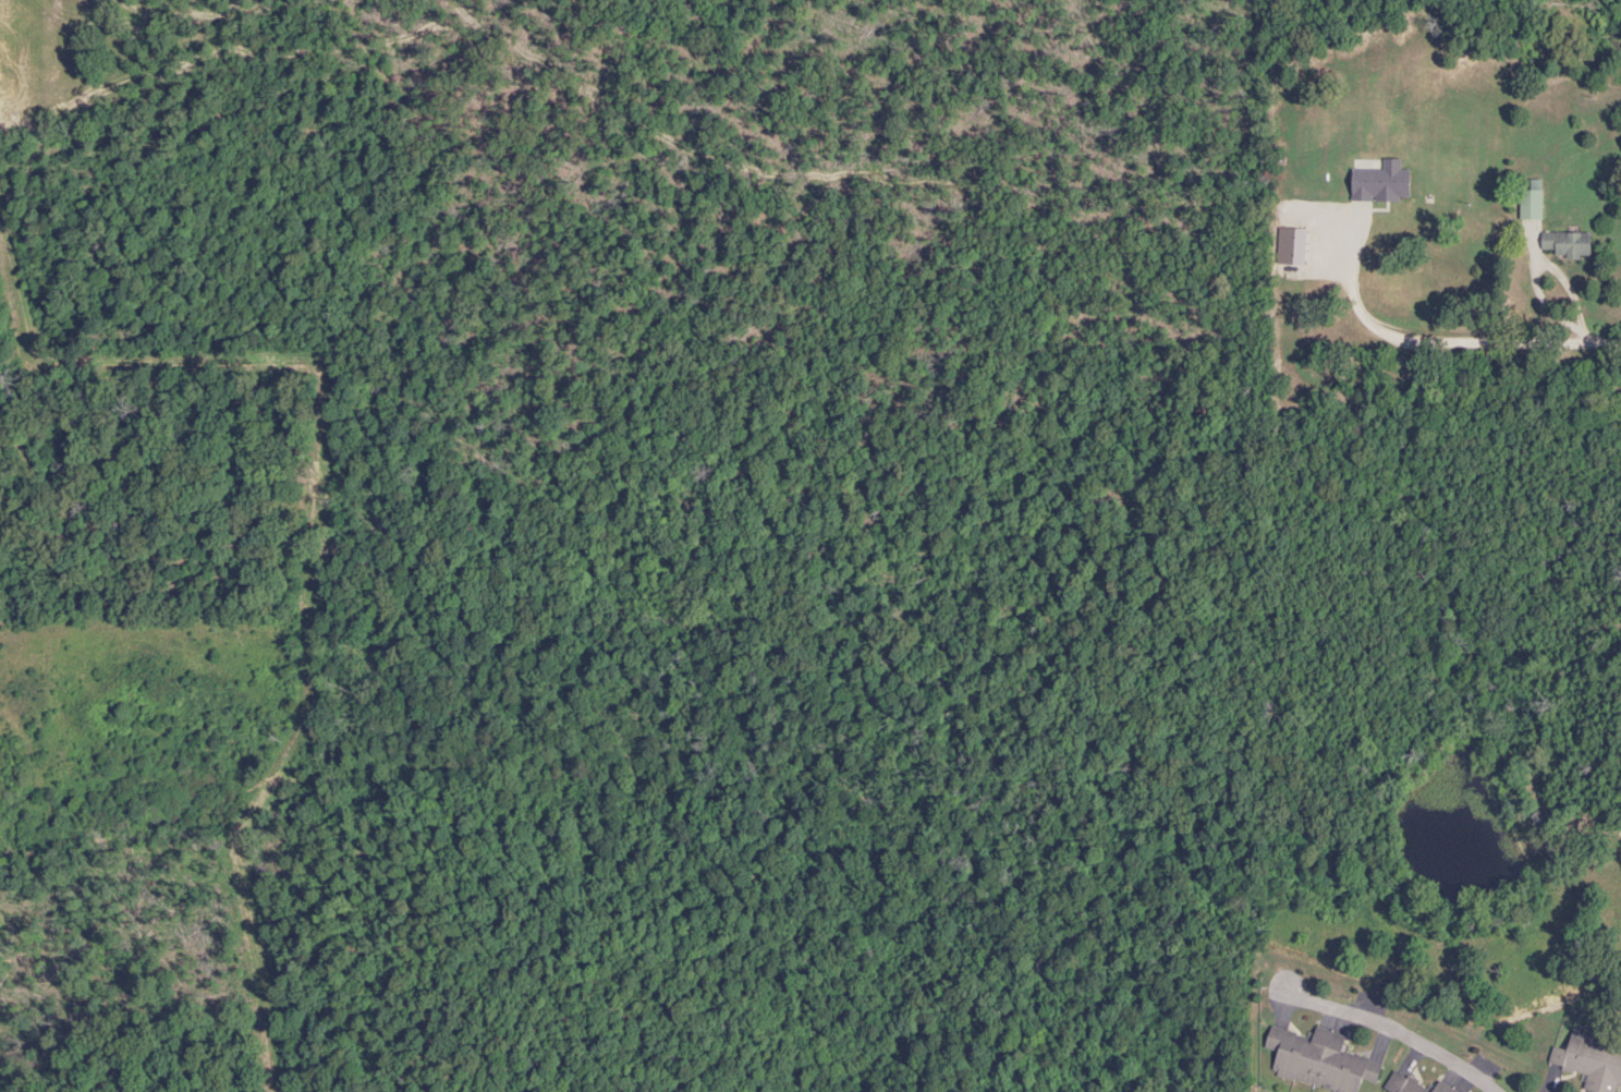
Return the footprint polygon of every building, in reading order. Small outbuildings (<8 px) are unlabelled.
[(1518,191),(1518,220),(1540,220),(1540,181),(1530,181),(1530,191),(1518,191)] [(1589,233),(1539,233),(1539,251),(1552,251),(1552,258),(1589,258),(1589,233)] [(1339,1052),(1344,1036),(1314,1028),(1311,1039),(1269,1027),(1263,1048),(1276,1052),(1270,1075),(1330,1091),(1356,1091),(1360,1079),(1376,1084),(1381,1064),(1339,1052)] [(1620,1088),(1620,1042),(1593,1038),(1594,1030),(1571,1027),(1567,1051),(1552,1049),(1549,1067),(1586,1073),(1583,1091),(1614,1091),(1615,1087),(1620,1088)] [(1393,1071),(1383,1089),(1388,1091),(1429,1091),(1393,1071)] [(1437,1081),(1431,1091),(1456,1091),(1437,1081)]
